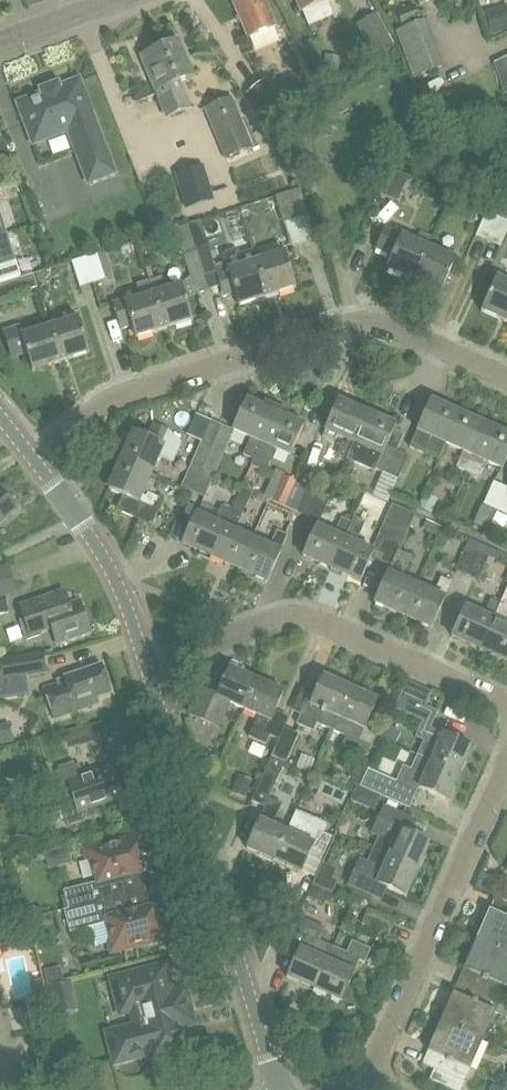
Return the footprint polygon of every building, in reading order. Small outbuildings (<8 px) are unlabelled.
[(264,0),(231,0),(245,36),(269,27),(270,32),(276,30),(264,0)] [(327,1),(329,0),(298,0),(302,10),(303,10),(308,25),(333,15),(327,1)] [(485,11),(493,35),(506,31),(506,4),(485,11)] [(421,21),(415,5),(397,12),(403,28),(421,21)] [(393,45),(385,30),(377,13),(357,24),(373,55),(393,45)] [(443,67),(431,33),(400,44),(413,78),(443,67)] [(142,56),(162,105),(167,118),(192,108),(180,80),(191,75),(177,42),(142,56)] [(337,75),(340,57),(326,54),(323,72),(337,75)] [(494,63),(499,79),(506,90),(506,57),(494,63)] [(44,94),(19,104),(35,143),(70,129),(72,134),(96,124),(79,80),(59,88),(58,84),(42,91),(44,94)] [(270,123),(290,110),(266,80),(247,94),(270,123)] [(233,96),(204,108),(225,159),(258,145),(250,126),(246,127),(233,96)] [(103,140),(78,150),(91,181),(115,171),(103,140)] [(9,154),(4,141),(0,142),(0,157),(9,154)] [(174,173),(185,210),(216,201),(204,163),(174,173)] [(409,176),(396,170),(385,195),(398,201),(409,176)] [(8,195),(21,191),(18,181),(5,185),(8,195)] [(300,188),(300,189),(276,196),(284,222),(292,248),(317,240),(308,214),(300,188)] [(499,217),(489,241),(500,247),(506,232),(506,200),(506,201),(499,217)] [(476,236),(489,241),(499,217),(487,212),(476,236)] [(201,220),(187,224),(195,250),(209,246),(201,220)] [(187,224),(175,228),(191,277),(202,273),(195,250),(187,224)] [(386,268),(414,281),(429,246),(387,227),(376,250),(392,257),(386,268)] [(15,262),(6,233),(0,235),(0,285),(20,278),(15,262)] [(456,258),(429,246),(414,281),(441,293),(456,258)] [(217,272),(215,273),(219,287),(220,287),(223,297),(234,293),(238,305),(256,300),(257,303),(268,300),(266,297),(255,261),(252,250),(238,254),(237,250),(236,251),(236,249),(225,253),(225,254),(223,254),(225,263),(215,266),(217,272)] [(253,249),(252,250),(255,261),(266,297),(268,300),(279,296),(278,293),(295,287),(284,252),(257,260),(253,249)] [(98,253),(84,258),(92,283),(106,279),(98,253)] [(72,261),(72,262),(80,287),(92,283),(84,258),(72,261)] [(151,266),(145,268),(149,280),(148,281),(152,293),(163,330),(192,321),(185,298),(181,284),(165,289),(162,276),(154,279),(151,266)] [(33,274),(20,278),(0,285),(0,299),(37,287),(33,274)] [(506,323),(506,280),(497,276),(481,311),(506,323)] [(123,300),(112,303),(120,329),(131,326),(135,339),(163,330),(152,293),(148,281),(137,284),(140,296),(123,302),(123,300)] [(77,317),(48,326),(60,362),(88,353),(77,317)] [(48,326),(23,334),(21,334),(19,327),(4,331),(12,358),(27,354),(32,371),(60,362),(48,326)] [(245,453),(255,458),(275,412),(247,400),(234,429),(223,425),(204,468),(216,473),(228,446),(235,430),(252,438),(245,453)] [(338,453),(347,458),(368,412),(341,400),(327,430),(345,438),(338,453)] [(447,442),(460,413),(432,400),(411,446),(412,446),(421,450),(440,459),(447,442)] [(266,472),(277,448),(291,454),(304,425),(275,412),(255,458),(251,466),(266,472)] [(375,470),(375,468),(386,473),(386,472),(397,449),(404,434),(393,430),(396,425),(368,412),(347,458),(359,463),(375,470)] [(457,466),(468,471),(488,426),(460,413),(447,442),(464,450),(457,466)] [(211,420),(204,435),(192,463),(204,468),(223,425),(211,420)] [(134,432),(122,461),(152,474),(160,455),(174,461),(182,443),(168,436),(170,431),(155,425),(149,438),(134,432)] [(488,426),(468,471),(477,475),(485,459),(503,467),(506,459),(506,434),(488,426)] [(409,455),(408,454),(397,449),(386,472),(398,478),(409,455)] [(110,489),(123,494),(118,504),(122,513),(132,517),(140,514),(145,503),(157,509),(161,498),(145,491),(152,474),(122,461),(110,489)] [(181,487),(193,492),(204,468),(192,463),(181,487)] [(205,498),(216,473),(204,468),(193,492),(205,498)] [(296,482),(284,477),(286,474),(276,469),(264,495),(274,500),(273,501),(285,506),(296,483),(296,482)] [(484,503),(496,509),(506,487),(493,481),(484,503)] [(308,487),(296,482),(296,483),(285,506),(298,511),(308,487)] [(319,493),(309,488),(308,487),(298,511),(309,516),(319,493)] [(506,487),(496,509),(506,513),(506,487)] [(17,512),(0,490),(0,525),(17,512)] [(331,498),(319,493),(309,516),(320,521),(331,498)] [(428,507),(432,498),(424,494),(420,504),(428,507)] [(238,497),(232,510),(212,557),(239,569),(253,538),(235,531),(242,514),(241,514),(248,501),(238,497)] [(372,549),(373,550),(373,551),(383,555),(403,508),(393,503),(372,549)] [(473,524),(485,530),(493,509),(482,504),(473,524)] [(183,545),(212,557),(232,510),(222,506),(215,522),(197,514),(183,545)] [(397,556),(416,515),(416,514),(403,508),(383,555),(381,560),(391,566),(375,602),(402,614),(416,583),(399,576),(406,560),(397,556)] [(373,550),(372,549),(355,542),(365,520),(355,515),(352,521),(332,568),(360,580),(373,551),(373,550)] [(304,556),(332,568),(352,521),(343,517),(336,533),(317,525),(304,556)] [(289,534),(285,533),(278,530),(271,546),(253,538),(239,569),(269,581),(289,534)] [(481,543),(470,539),(456,570),(467,575),(481,543)] [(490,546),(481,543),(467,575),(479,580),(490,557),(487,555),(490,546)] [(6,597),(19,592),(9,564),(0,567),(0,598),(6,597)] [(434,591),(416,583),(402,614),(432,627),(452,581),(441,576),(434,591)] [(500,602),(481,648),(506,660),(506,587),(500,602)] [(40,633),(52,629),(58,645),(91,634),(80,601),(69,605),(65,594),(49,599),(48,597),(20,606),(25,620),(21,622),(27,641),(41,636),(40,633)] [(6,597),(0,598),(0,615),(10,613),(6,597)] [(453,636),(481,648),(500,602),(490,597),(483,613),(466,606),(453,636)] [(30,694),(27,677),(49,673),(45,651),(14,656),(14,657),(0,660),(0,699),(30,694)] [(55,719),(99,704),(97,698),(112,693),(102,665),(64,679),(65,682),(44,689),(55,719)] [(244,708),(257,679),(230,667),(220,690),(207,684),(205,689),(202,687),(189,715),(219,728),(221,723),(230,702),(244,708)] [(339,716),(352,686),(325,674),(306,716),(301,714),(297,723),(315,731),(318,724),(332,731),(339,716)] [(266,743),(269,735),(265,733),(273,715),(275,711),(284,691),(257,679),(244,708),(259,715),(249,736),(266,743)] [(361,740),(379,698),(352,686),(339,716),(332,731),(347,737),(344,743),(361,751),(368,754),(372,744),(365,741),(361,740)] [(440,710),(415,699),(402,693),(396,706),(409,712),(425,719),(417,735),(425,739),(419,753),(461,772),(473,745),(432,727),(440,710)] [(284,727),(272,756),(286,762),(287,763),(300,734),(284,727)] [(404,767),(397,781),(369,769),(361,787),(398,803),(406,785),(408,781),(449,799),(461,772),(419,753),(411,770),(404,767)] [(247,847),(275,860),(288,831),(273,824),(282,803),(270,797),(286,762),(272,756),(253,801),(260,804),(260,805),(265,807),(247,847)] [(55,772),(63,797),(57,799),(67,826),(85,820),(82,811),(123,797),(113,767),(84,776),(80,764),(55,772)] [(351,783),(361,787),(369,769),(359,765),(351,783)] [(247,793),(253,780),(239,774),(233,787),(247,793)] [(374,847),(418,867),(430,840),(390,822),(392,817),(383,813),(375,831),(380,833),(374,847)] [(302,837),(288,831),(275,860),(301,871),(319,830),(324,832),(328,823),(311,816),(302,837)] [(63,910),(128,893),(124,876),(141,872),(147,870),(143,855),(148,854),(143,834),(123,839),(124,844),(90,853),(97,882),(64,890),(68,908),(63,910)] [(362,859),(351,884),(373,894),(378,882),(406,895),(418,867),(374,847),(368,862),(362,859)] [(326,877),(321,888),(331,893),(336,882),(326,877)] [(322,903),(327,892),(314,887),(310,898),(322,903)] [(169,938),(164,918),(160,919),(156,905),(133,911),(128,893),(63,910),(63,911),(64,910),(70,932),(108,923),(114,947),(149,938),(150,943),(169,938)] [(476,939),(506,952),(506,919),(489,911),(476,939)] [(287,976),(314,988),(333,945),(320,939),(325,927),(307,918),(300,933),(305,935),(287,976)] [(478,989),(501,999),(506,985),(506,952),(476,939),(463,969),(483,978),(478,989)] [(348,952),(333,945),(314,988),(342,1000),(360,958),(364,960),(368,951),(351,944),(348,952)] [(45,978),(47,985),(64,982),(61,966),(44,970),(45,978)] [(163,967),(114,980),(122,1011),(132,1008),(137,1027),(109,1034),(116,1060),(152,1050),(153,1057),(184,1049),(178,1025),(191,1022),(183,991),(170,994),(163,967)] [(45,987),(52,1015),(78,1009),(72,981),(45,987)] [(440,1021),(482,1040),(495,1012),(506,1018),(506,1001),(501,999),(478,989),(472,1001),(453,992),(440,1021)] [(435,1069),(430,1080),(454,1089),(460,1089),(464,1082),(482,1040),(440,1021),(427,1051),(446,1060),(441,1072),(435,1069)]
